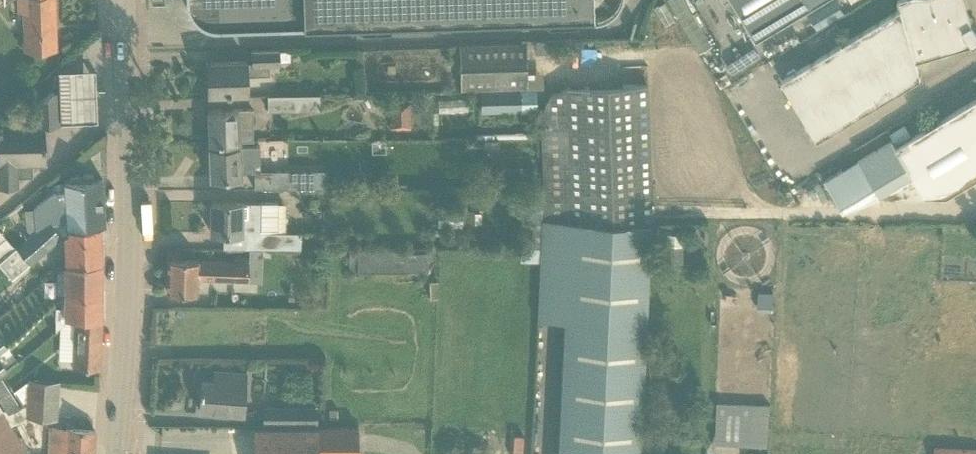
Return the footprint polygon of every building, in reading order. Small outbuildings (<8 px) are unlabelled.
[(16,12),(22,12),(23,50),(56,49),(55,0),(16,0),(16,12)] [(185,0),(186,7),(188,13),(192,19),(197,24),(203,27),(210,29),(216,30),(302,27),(354,26),(360,31),(390,30),(389,25),(542,21),(547,26),(577,25),(577,20),(591,20),(598,17),(605,14),(611,9),(616,3),(617,0),(185,0)] [(756,39),(822,0),(732,0),(756,39)] [(781,81),(817,141),(920,79),(916,62),(971,46),(972,47),(975,45),(975,34),(971,26),(963,0),(902,0),(897,1),(900,10),(781,81)] [(459,92),(480,92),(520,91),(519,42),(458,45),(459,92)] [(210,94),(230,93),(246,93),(245,75),(269,75),(268,66),(279,65),(278,62),(290,62),(289,48),(251,50),(251,62),(245,63),(245,61),(209,62),(210,94)] [(57,92),(58,122),(96,120),(94,67),(56,69),(57,92)] [(539,114),(542,220),(651,223),(653,222),(647,85),(565,88),(548,96),(539,114)] [(535,90),(520,91),(480,92),(481,113),(535,111),(535,90)] [(18,188),(17,177),(32,177),(32,164),(44,164),(42,124),(58,123),(58,122),(57,92),(51,92),(0,130),(0,188),(18,188)] [(319,95),(296,96),(266,96),(266,111),(319,110),(319,95)] [(411,130),(410,99),(388,100),(389,131),(411,130)] [(895,148),(884,130),(853,149),(859,159),(824,181),(843,211),(879,198),(948,195),(975,179),(975,99),(895,148)] [(221,143),(221,141),(252,140),(251,108),(227,109),(207,110),(208,142),(217,141),(217,143),(221,143)] [(259,146),(229,147),(209,147),(210,177),(230,177),(239,176),(238,172),(253,171),(252,161),(260,161),(259,146)] [(328,170),(273,171),(253,171),(254,188),(314,188),(314,187),(328,187),(328,170)] [(66,228),(99,226),(104,226),(101,180),(93,180),(92,175),(69,177),(69,182),(53,184),(31,208),(25,208),(25,220),(14,220),(15,237),(27,237),(27,245),(19,253),(30,264),(60,236),(51,224),(63,220),(66,228)] [(525,186),(522,246),(538,247),(541,187),(525,186)] [(277,232),(278,203),(258,203),(230,202),(210,202),(210,233),(246,233),(246,248),(266,249),(300,249),(300,247),(300,233),(277,232)] [(450,206),(422,202),(420,225),(447,228),(450,206)] [(474,210),(461,210),(461,224),(474,224),(474,210)] [(651,223),(542,220),(537,321),(563,322),(557,453),(639,453),(640,437),(651,223)] [(63,265),(101,262),(99,226),(66,228),(66,231),(62,235),(63,265)] [(793,237),(793,249),(811,248),(810,237),(793,237)] [(394,251),(356,251),(356,272),(427,272),(427,253),(394,253),(394,251)] [(167,259),(166,291),(186,292),(196,293),(197,278),(247,282),(249,260),(234,259),(234,261),(200,260),(187,259),(167,259)] [(62,295),(101,292),(101,262),(63,265),(56,272),(55,295),(62,295)] [(73,318),(100,318),(101,292),(62,295),(62,308),(55,308),(54,330),(69,318),(73,318)] [(71,368),(98,370),(100,318),(73,318),(71,368)] [(773,348),(770,434),(786,434),(788,396),(795,397),(797,349),(773,348)] [(199,410),(219,412),(241,414),(245,373),(223,372),(223,382),(201,380),(201,389),(199,389),(199,395),(200,395),(199,410)] [(5,410),(14,404),(16,401),(0,377),(0,402),(5,410)] [(27,417),(56,420),(59,382),(28,380),(27,403),(27,417)] [(10,427),(27,417),(27,403),(18,410),(14,404),(5,410),(2,411),(10,427)] [(713,445),(767,447),(769,405),(715,403),(713,445)] [(315,424),(315,408),(263,408),(263,424),(315,424)] [(2,411),(0,413),(0,453),(24,453),(10,427),(2,411)] [(358,440),(358,427),(321,427),(273,427),(253,428),(253,453),(358,453),(358,440)] [(94,431),(48,430),(46,453),(95,453),(94,431)] [(639,453),(654,453),(654,438),(640,437),(639,453)]
